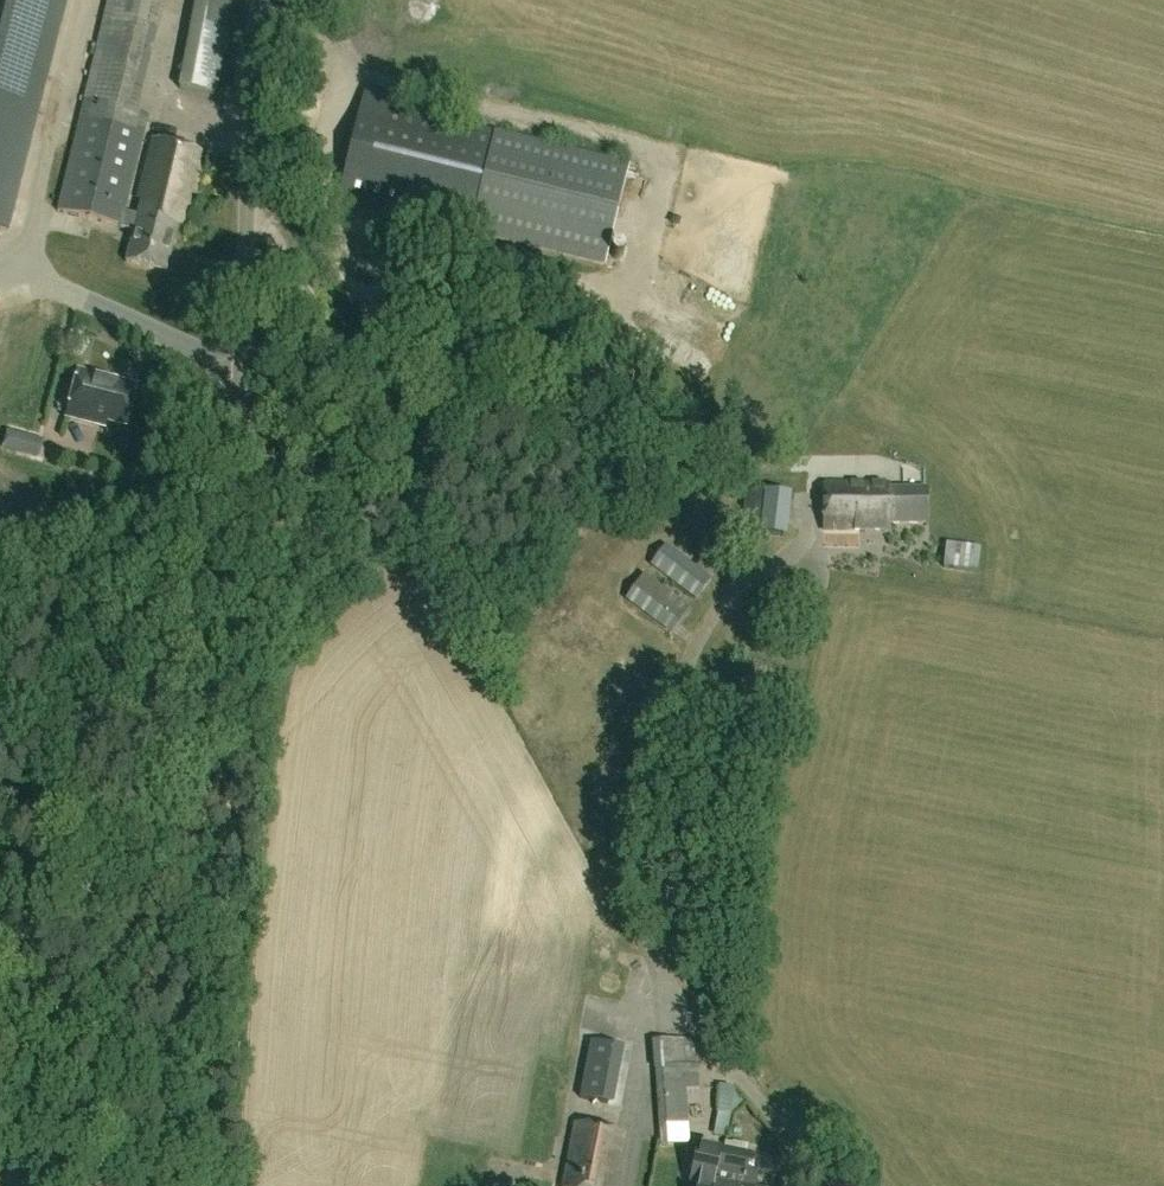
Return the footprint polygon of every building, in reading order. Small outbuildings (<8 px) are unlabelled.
[(66,0),(0,0),(0,228),(8,230),(66,0)] [(57,212),(120,227),(123,212),(167,32),(153,28),(160,0),(108,0),(57,212)] [(179,90),(219,98),(238,0),(196,0),(179,90)] [(628,166),(497,133),(388,105),(391,92),(367,85),(338,197),(471,232),(603,265),(628,166)] [(133,215),(123,212),(120,227),(134,231),(126,262),(167,272),(178,225),(185,227),(204,151),(151,138),(133,215)] [(79,372),(67,417),(95,424),(96,418),(126,426),(137,387),(79,372)] [(74,463),(106,469),(113,434),(80,428),(74,463)] [(823,484),(824,530),(890,529),(890,524),(927,524),(927,488),(890,488),(890,483),(823,484)] [(696,600),(711,581),(670,549),(653,569),(696,600)] [(689,608),(644,574),(625,601),(670,634),(689,608)] [(693,1039),(653,1042),(659,1127),(688,1125),(685,1090),(697,1089),(693,1039)] [(562,1185),(614,1185),(625,1133),(616,1131),(621,1104),(617,1103),(628,1049),(592,1041),(562,1185)] [(697,1185),(755,1185),(756,1177),(745,1175),(749,1153),(743,1152),(745,1145),(731,1143),(730,1149),(698,1143),(691,1182),(697,1183),(697,1185)]
